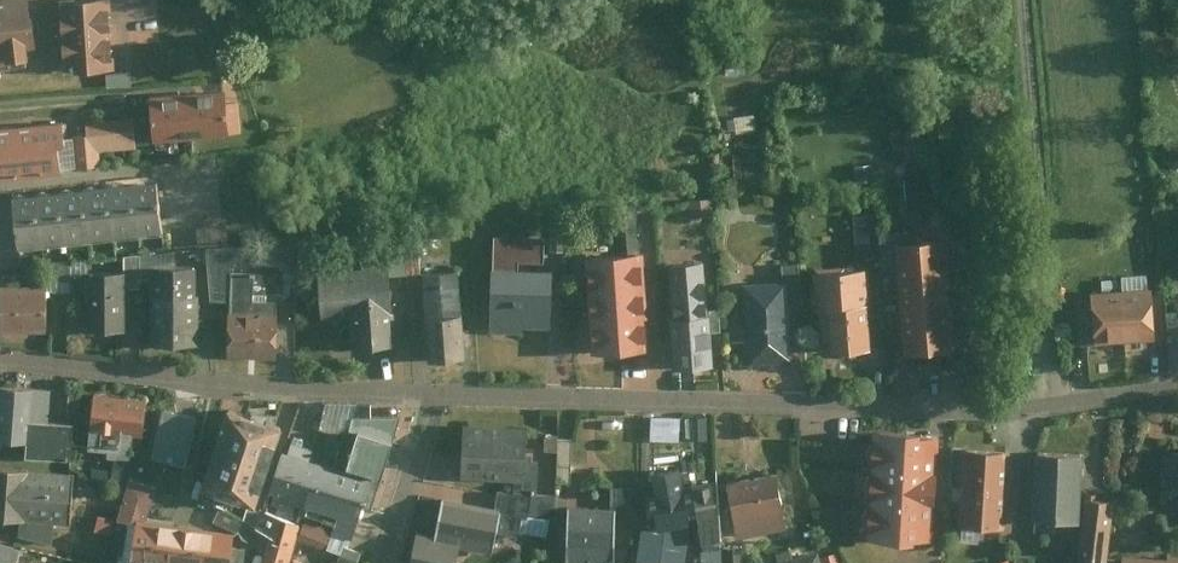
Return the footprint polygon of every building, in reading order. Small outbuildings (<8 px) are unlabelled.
[(0,2),(0,60),(37,57),(32,0),(22,0),(0,2)] [(67,65),(118,63),(115,0),(64,0),(67,65)] [(227,88),(154,94),(158,135),(231,129),(227,88)] [(140,118),(80,124),(85,166),(111,163),(109,149),(143,145),(140,118)] [(0,126),(0,177),(65,172),(60,121),(0,126)] [(910,195),(938,194),(937,173),(909,174),(910,195)] [(163,181),(17,196),(22,245),(168,230),(163,181)] [(201,223),(203,242),(232,240),(231,221),(201,223)] [(496,237),(496,268),(518,269),(518,262),(544,263),(544,238),(496,237)] [(960,345),(948,238),(898,243),(911,351),(960,345)] [(657,348),(650,254),(594,258),(600,352),(657,348)] [(676,264),(681,320),(714,317),(709,261),(676,264)] [(404,345),(398,264),(319,270),(323,315),(350,313),(352,348),(404,345)] [(200,266),(159,266),(160,344),(201,343),(200,266)] [(494,326),(554,327),(555,270),(518,269),(496,268),(494,326)] [(876,347),(872,271),(820,274),(824,350),(876,347)] [(133,272),(92,272),(92,330),(133,329),(133,272)] [(426,275),(431,361),(470,359),(464,273),(426,275)] [(752,368),(797,365),(791,280),(746,283),(752,368)] [(52,288),(3,286),(1,328),(50,331),(52,288)] [(1097,345),(1162,340),(1158,287),(1093,292),(1097,345)] [(288,314),(235,313),(234,357),(287,358),(288,314)] [(681,320),(676,320),(680,367),(718,364),(714,317),(681,320)] [(30,456),(31,423),(62,424),(63,386),(2,384),(1,433),(0,432),(0,456),(30,456)] [(157,398),(98,392),(94,424),(154,430),(157,398)] [(289,428),(237,409),(210,481),(263,500),(289,428)] [(655,437),(684,437),(685,413),(655,413),(655,437)] [(686,414),(686,436),(711,436),(711,414),(686,414)] [(465,474),(529,476),(530,428),(466,426),(465,474)] [(352,458),(333,452),(315,511),(373,529),(399,442),(361,431),(352,458)] [(935,544),(939,435),(864,432),(860,541),(935,544)] [(574,476),(574,435),(549,435),(549,448),(562,448),(562,476),(574,476)] [(315,511),(333,452),(302,443),(285,502),(315,511)] [(961,521),(1000,525),(1007,453),(968,450),(961,521)] [(1090,452),(1044,451),(1042,518),(1089,519),(1090,452)] [(0,466),(0,520),(81,524),(84,471),(0,466)] [(124,512),(152,518),(160,480),(132,474),(124,512)] [(786,476),(730,484),(737,535),(793,527),(786,476)] [(648,490),(653,562),(672,562),(726,559),(720,484),(648,490)] [(1116,502),(1096,500),(1091,562),(1112,562),(1116,502)] [(444,501),(438,540),(499,549),(505,510),(444,501)] [(568,508),(567,562),(614,562),(615,508),(568,508)] [(143,521),(139,561),(151,562),(240,562),(244,533),(143,521)] [(279,562),(300,562),(306,537),(287,532),(279,562)] [(420,537),(414,562),(457,562),(461,545),(420,537)] [(0,540),(0,562),(27,562),(30,546),(0,540)] [(768,562),(828,562),(825,550),(768,562)] [(1135,555),(1135,562),(1177,562),(1177,555),(1135,555)]
